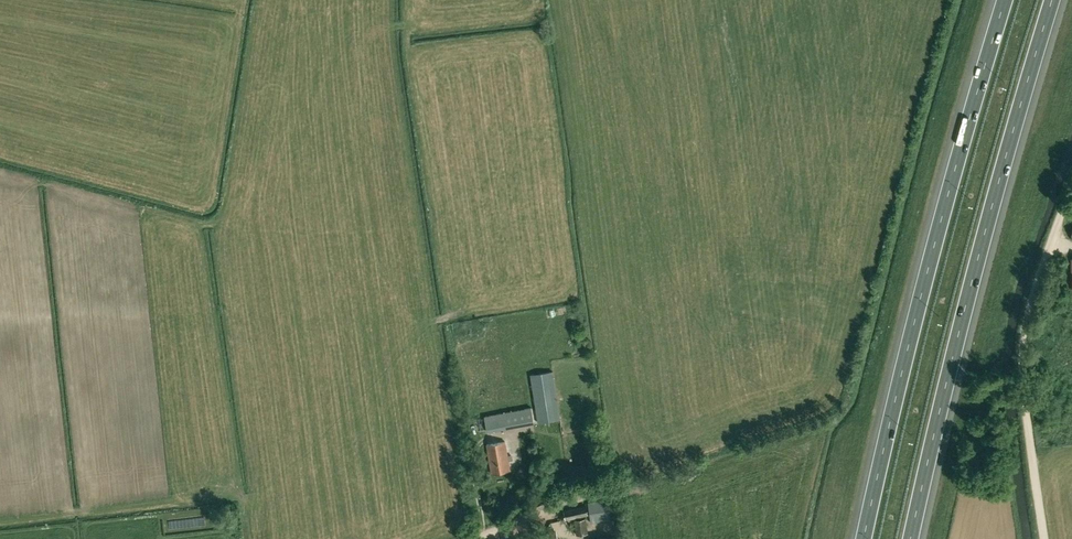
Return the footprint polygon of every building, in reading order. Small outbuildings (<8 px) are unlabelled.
[(560,420),(553,371),(530,374),(538,423),(560,420)] [(535,424),(531,407),(484,416),(487,433),(535,424)] [(512,456),(508,456),(505,441),(487,444),(492,473),(510,470),(508,460),(512,459),(512,456)] [(612,519),(609,499),(588,502),(591,523),(612,519)] [(586,505),(563,510),(565,520),(588,515),(586,505)] [(574,520),(576,535),(588,533),(586,518),(574,520)] [(529,535),(530,538),(558,538),(556,531),(529,535)]
